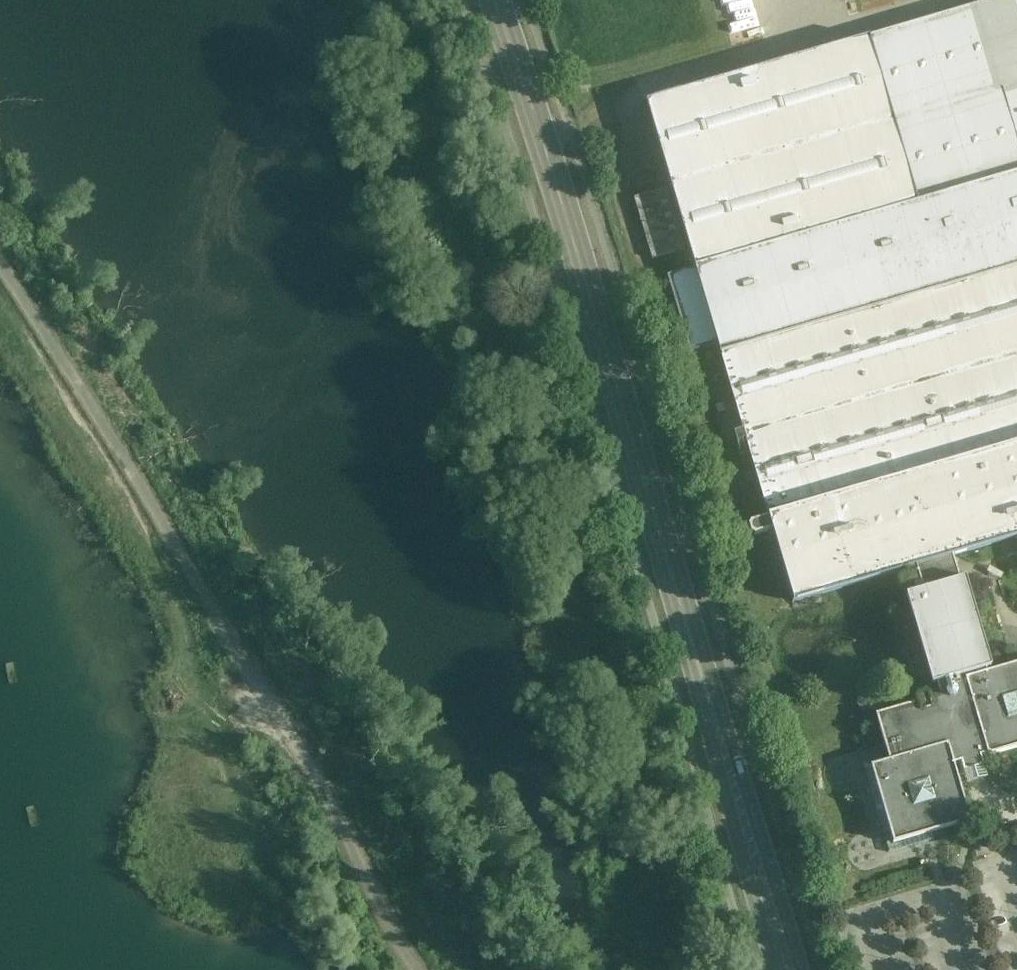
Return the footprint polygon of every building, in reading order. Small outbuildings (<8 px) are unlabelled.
[(644,102),(720,355),(721,354),(722,357),(721,358),(768,518),(750,523),(748,527),(750,534),(754,537),(772,532),(793,603),(905,570),(953,556),(1011,538),(1016,537),(1016,0),(993,0),(644,102)] [(669,188),(633,198),(653,265),(688,254),(669,188)] [(965,579),(960,580),(953,556),(905,570),(906,575),(900,577),(897,581),(900,589),(904,591),(910,589),(912,594),(905,596),(931,685),(936,683),(940,696),(930,699),(929,694),(925,691),(917,694),(915,698),(916,703),(875,715),(889,761),(882,763),(880,756),(862,762),(889,852),(934,839),(932,832),(971,821),(954,764),(961,762),(963,772),(973,769),(983,766),(981,756),(987,755),(988,756),(1016,747),(1016,663),(987,672),(986,669),(991,668),(965,579)]
